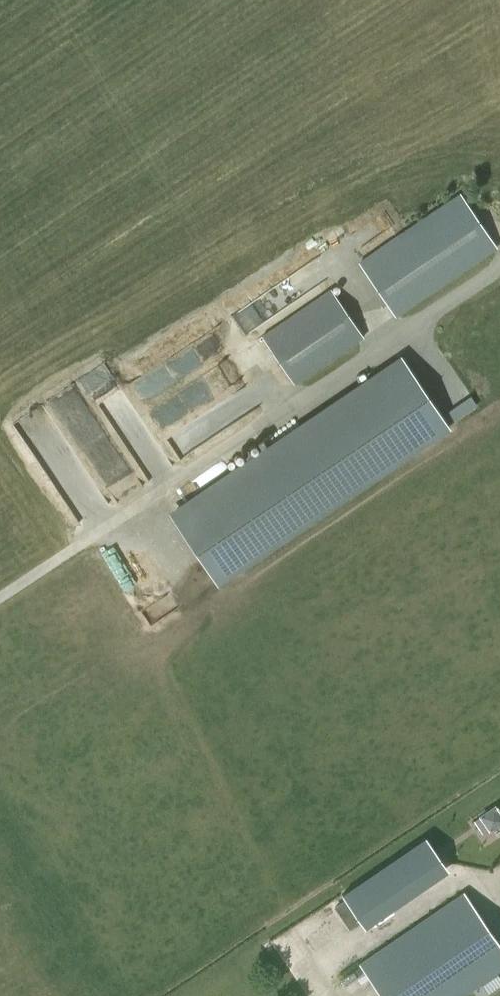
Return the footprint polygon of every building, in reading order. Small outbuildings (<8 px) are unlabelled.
[(459,194),(359,262),(396,315),(496,247),(459,194)] [(363,338),(329,289),(261,335),(294,384),(363,338)] [(172,515),(216,581),(374,475),(446,426),(402,360),(172,515)] [(479,816),(489,831),(499,824),(499,814),(494,805),(479,816)] [(360,921),(443,864),(424,837),(341,894),(360,921)] [(499,970),(499,948),(462,892),(358,963),(381,995),(461,995),(480,983),(496,972),(499,970)] [(480,983),(488,994),(499,986),(499,978),(496,972),(480,983)]
